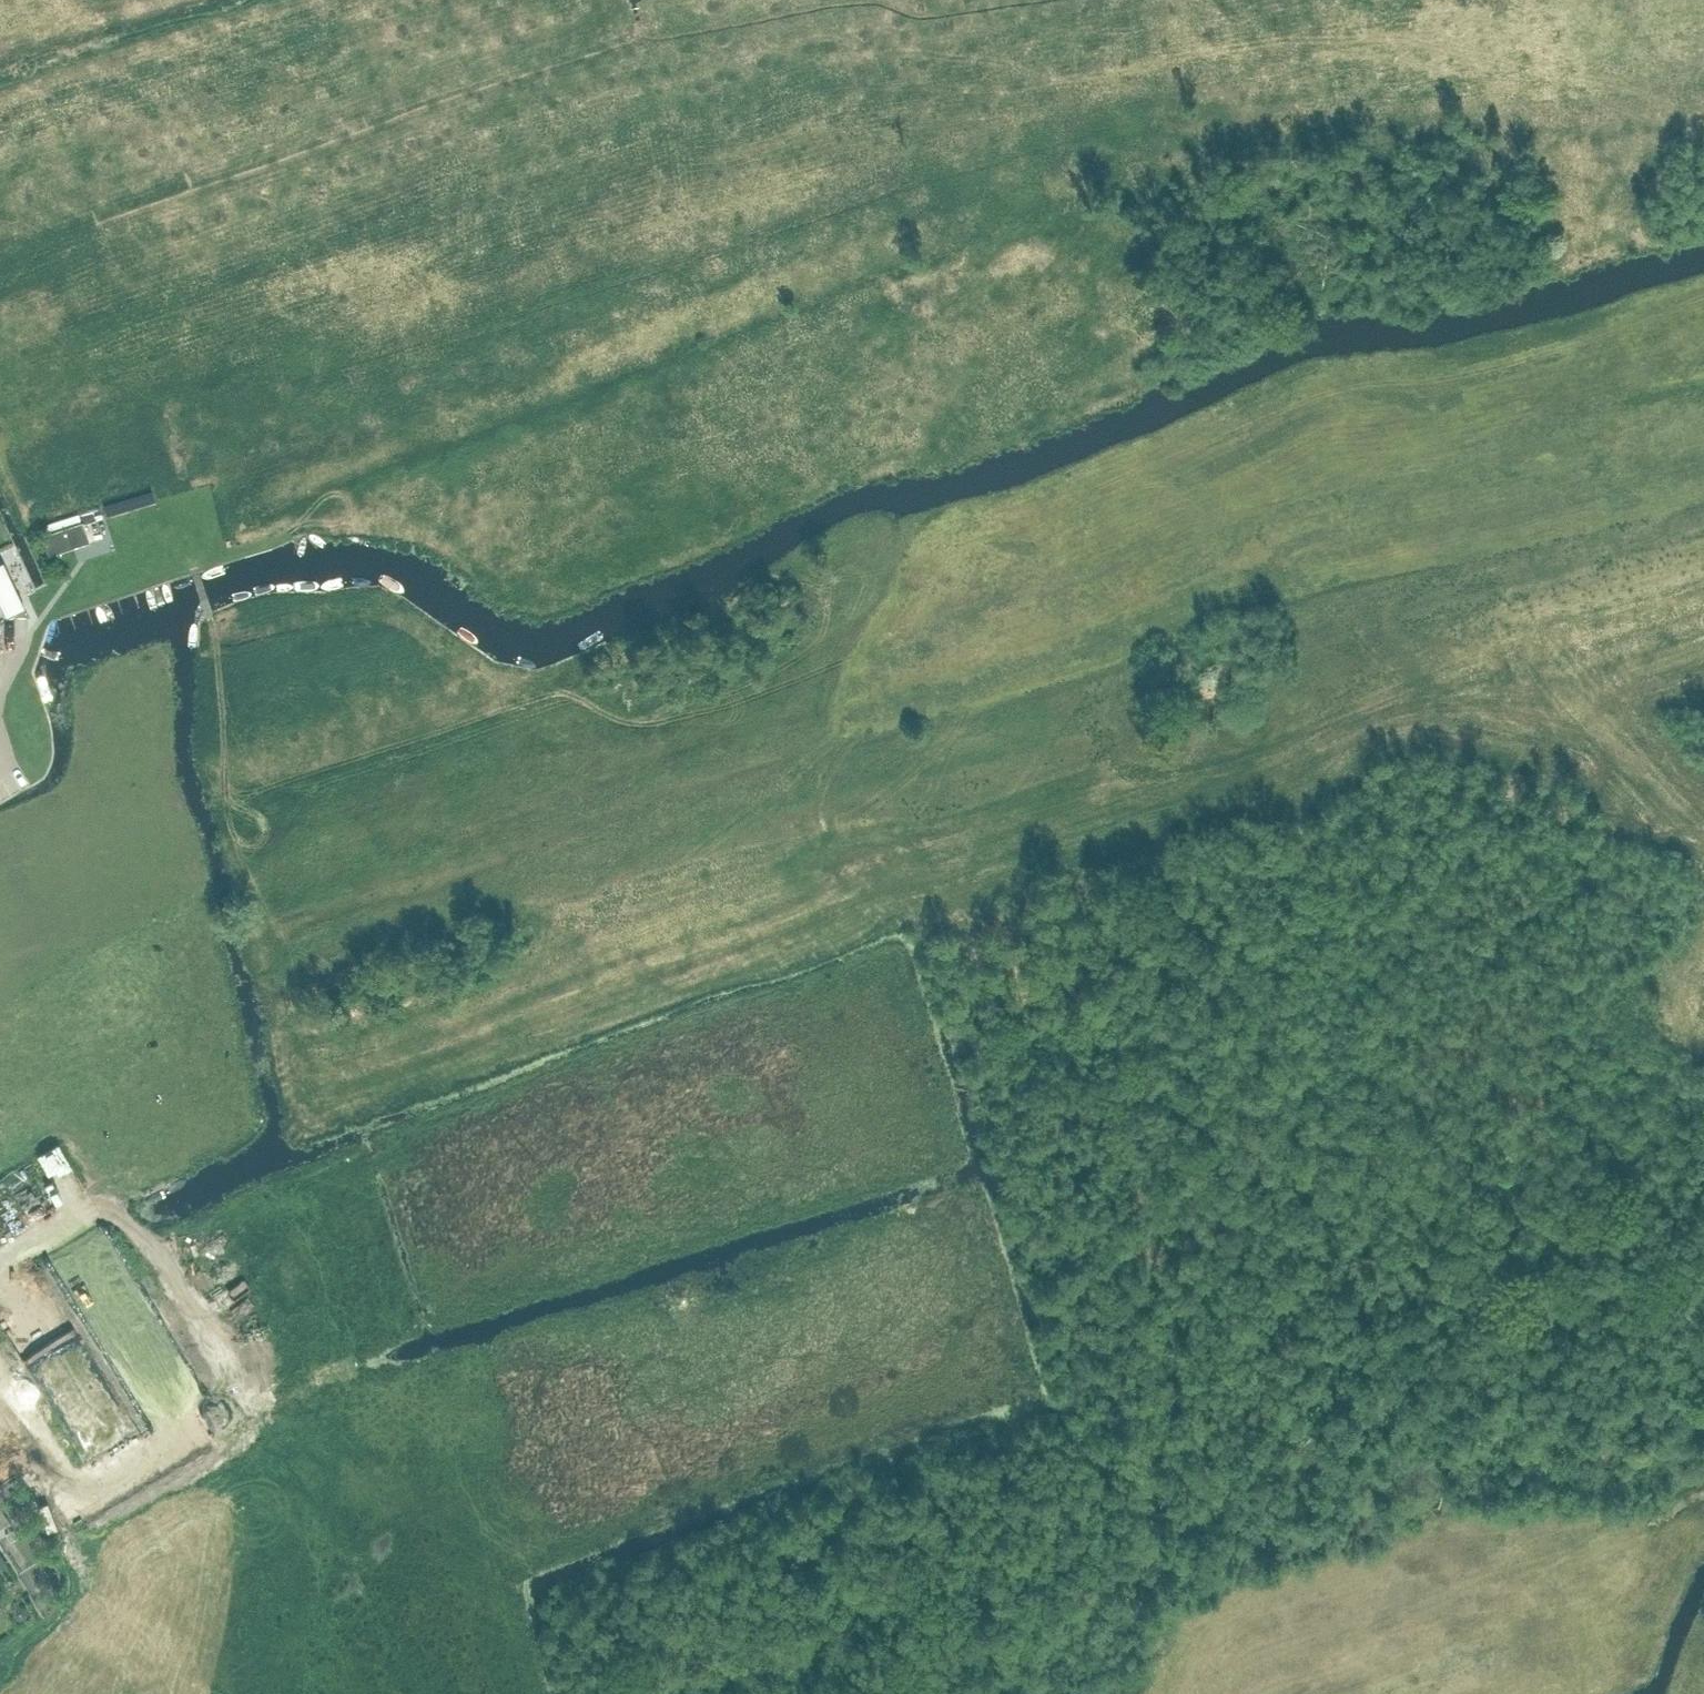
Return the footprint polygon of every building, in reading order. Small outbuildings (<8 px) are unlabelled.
[(47,555),(78,545),(72,525),(41,535),(47,555)] [(5,617),(23,608),(1,563),(0,563),(0,607),(5,617)] [(42,1217),(51,1212),(23,1165),(15,1170),(42,1217)] [(26,1214),(11,1172),(0,1176),(0,1223),(26,1214)] [(10,1521),(0,1506),(0,1527),(10,1521)]
